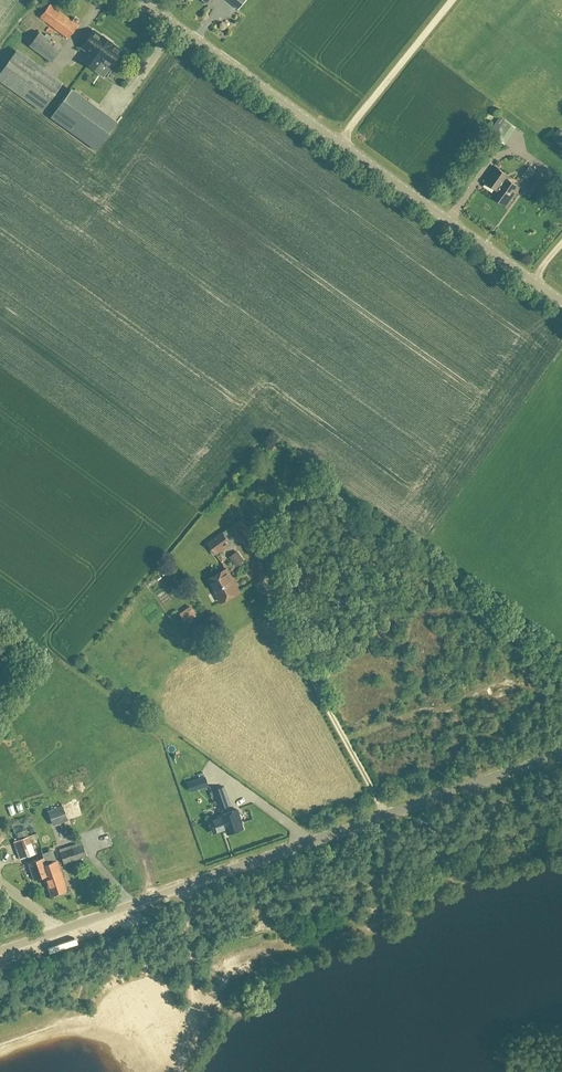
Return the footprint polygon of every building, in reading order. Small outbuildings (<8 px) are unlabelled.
[(245,0),(227,0),(238,9),(245,0)] [(68,38),(78,25),(50,3),(40,17),(68,38)] [(94,31),(82,47),(89,52),(82,61),(95,70),(101,61),(110,67),(122,51),(111,43),(112,42),(103,36),(102,37),(94,31)] [(39,32),(37,35),(30,46),(51,61),(61,48),(39,32)] [(16,51),(0,73),(0,80),(42,111),(61,84),(16,51)] [(50,117),(76,135),(95,109),(70,90),(50,117)] [(509,136),(505,141),(515,148),(518,144),(509,136)] [(491,194),(507,206),(520,188),(505,177),(507,174),(495,166),(485,181),(495,189),(491,194)] [(548,177),(537,170),(526,186),(536,193),(548,177)] [(243,517),(231,526),(251,553),(263,543),(243,517)] [(216,554),(231,542),(223,532),(208,543),(212,548),(211,549),(214,553),(215,552),(216,554)] [(237,552),(230,557),(237,566),(244,561),(237,552)] [(266,557),(269,574),(283,570),(280,554),(266,557)] [(209,579),(221,602),(240,592),(227,569),(209,579)] [(179,613),(184,620),(195,612),(190,605),(179,613)] [(192,631),(197,638),(207,631),(202,624),(192,631)] [(332,664),(324,668),(327,674),(335,670),(332,664)] [(218,809),(230,805),(224,786),(212,790),(218,809)] [(63,807),(48,813),(53,825),(68,820),(63,807)] [(220,816),(209,820),(213,833),(222,830),(222,828),(225,827),(228,834),(243,829),(241,823),(242,822),(237,809),(220,815),(220,816)] [(35,854),(29,836),(14,842),(20,860),(35,854)] [(65,863),(87,856),(82,841),(77,842),(78,845),(61,851),(65,863)] [(67,891),(57,860),(46,864),(44,857),(28,863),(34,880),(44,876),(46,884),(47,883),(51,896),(67,891)]
